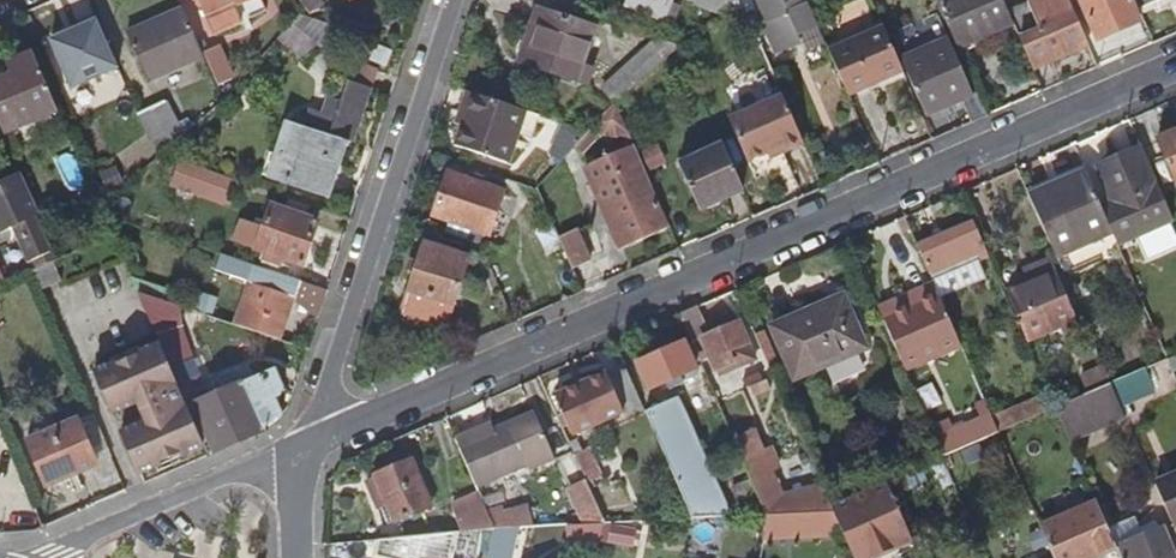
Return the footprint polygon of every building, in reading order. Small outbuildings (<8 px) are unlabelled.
[(209,21),(254,0),(199,0),(209,21)] [(313,16),(326,5),(322,0),(300,0),(313,16)] [(551,0),(547,0),(543,15),(593,32),(598,17),(551,0)] [(630,13),(676,29),(683,10),(673,6),(675,0),(635,0),(630,13)] [(699,6),(698,8),(719,17),(738,0),(701,0),(699,6)] [(751,26),(759,22),(750,0),(739,0),(751,26)] [(804,0),(760,0),(772,25),(785,19),(795,39),(817,29),(804,0)] [(956,48),(1012,24),(1009,15),(1002,0),(941,0),(936,2),(956,48)] [(1033,70),(1088,46),(1070,5),(1065,9),(1061,0),(1038,0),(1046,17),(1040,21),(1033,5),(1009,15),(1012,24),(1033,70)] [(1097,42),(1136,24),(1126,0),(1078,0),(1097,42)] [(1137,8),(1157,0),(1133,0),(1137,8)] [(531,52),(543,15),(534,12),(521,49),(531,52)] [(204,57),(184,13),(130,36),(153,84),(205,60),(204,57)] [(593,32),(543,15),(531,52),(521,49),(516,63),(589,87),(593,74),(580,69),(593,32)] [(119,71),(95,17),(77,25),(80,30),(51,43),(71,91),(119,71)] [(313,21),(300,17),(290,28),(278,42),(303,63),(316,47),(328,32),(313,21)] [(926,43),(943,38),(937,18),(919,23),(926,43)] [(826,52),(846,96),(901,73),(882,29),(826,52)] [(608,88),(618,102),(676,53),(682,48),(661,41),(608,88)] [(960,104),(970,125),(987,117),(978,97),(972,99),(947,42),(900,63),(927,119),(960,104)] [(218,51),(204,57),(205,60),(217,89),(233,81),(218,51)] [(0,81),(0,127),(3,134),(57,111),(33,56),(4,68),(8,78),(0,81)] [(350,144),(355,146),(371,93),(350,87),(344,105),(331,101),(326,117),(312,112),(305,129),(350,144)] [(474,95),(467,93),(458,122),(465,124),(474,95)] [(474,95),(465,124),(457,151),(508,166),(525,111),(474,95)] [(781,155),(802,145),(783,101),(730,125),(746,163),(766,154),(778,149),(781,155)] [(169,103),(139,116),(158,159),(159,158),(183,137),(169,103)] [(614,112),(594,127),(608,147),(628,132),(614,112)] [(560,164),(590,132),(564,123),(550,156),(560,164)] [(350,144),(305,129),(294,125),(274,181),(330,201),(350,144)] [(205,133),(195,130),(189,147),(200,151),(205,133)] [(1155,143),(1175,185),(1175,134),(1155,143)] [(583,169),(601,209),(620,251),(670,229),(634,146),(583,169)] [(721,201),(743,191),(724,146),(678,167),(697,211),(703,208),(707,211),(719,207),(721,201)] [(769,160),(781,155),(778,149),(766,154),(769,160)] [(1174,222),(1148,163),(1145,164),(1139,150),(1096,168),(1112,206),(1101,211),(1110,231),(1117,247),(1174,222)] [(171,162),(159,158),(158,159),(147,169),(155,177),(171,162)] [(226,206),(233,177),(175,164),(169,192),(226,206)] [(1101,211),(1083,171),(1029,195),(1055,255),(1110,231),(1101,211)] [(487,236),(502,196),(446,178),(432,218),(487,236)] [(53,264),(17,180),(0,188),(0,232),(13,227),(29,268),(33,266),(36,271),(53,264)] [(289,201),(286,213),(309,221),(313,209),(289,201)] [(286,213),(276,210),(262,254),(270,256),(266,265),(277,270),(280,260),(307,269),(322,225),(309,221),(286,213)] [(164,216),(148,212),(145,221),(161,227),(164,216)] [(986,253),(970,218),(914,242),(929,277),(968,261),(986,253)] [(558,237),(572,267),(589,259),(575,229),(558,237)] [(443,329),(468,254),(426,241),(400,315),(443,329)] [(968,261),(929,277),(933,286),(937,294),(975,277),(968,261)] [(33,272),(41,291),(63,282),(55,263),(53,264),(36,271),(33,272)] [(240,329),(279,342),(299,286),(258,272),(240,329)] [(1052,277),(1016,293),(1025,316),(1019,318),(1027,343),(1073,323),(1052,277)] [(878,311),(881,318),(899,358),(954,332),(937,294),(933,286),(911,296),(878,311)] [(195,315),(225,325),(230,307),(201,297),(195,315)] [(140,298),(162,350),(172,372),(193,362),(179,330),(181,310),(140,298)] [(867,350),(846,303),(825,314),(819,307),(772,328),(796,382),(867,350)] [(695,309),(679,316),(692,346),(699,362),(714,354),(721,371),(741,362),(759,352),(754,340),(744,321),(708,337),(695,309)] [(763,332),(755,333),(771,369),(778,367),(763,332)] [(954,332),(899,358),(906,374),(961,349),(954,332)] [(701,367),(699,362),(692,346),(684,349),(682,345),(638,365),(650,391),(701,367)] [(141,478),(206,449),(190,412),(172,372),(162,350),(97,378),(113,416),(139,406),(149,427),(123,438),(141,478)] [(1175,369),(1175,356),(1168,360),(1172,370),(1175,369)] [(190,412),(197,409),(203,406),(191,381),(200,378),(193,362),(172,372),(190,412)] [(1079,376),(1085,393),(1109,385),(1103,368),(1079,376)] [(1144,370),(1112,384),(1121,405),(1152,392),(1144,370)] [(197,409),(218,457),(262,438),(285,416),(279,404),(284,402),(287,392),(278,373),(203,406),(197,409)] [(564,416),(558,419),(562,428),(568,426),(574,435),(641,406),(627,373),(610,381),(607,375),(556,398),(564,416)] [(1112,384),(1055,410),(1070,444),(1128,421),(1121,405),(1112,384)] [(992,419),(999,434),(1055,410),(1048,394),(992,419)] [(649,414),(695,521),(732,519),(727,507),(681,400),(649,414)] [(976,409),(982,421),(992,417),(986,405),(976,409)] [(206,449),(211,460),(218,457),(197,409),(190,412),(206,449)] [(490,425),(457,440),(477,488),(529,465),(532,474),(562,461),(540,412),(495,431),(490,425)] [(936,442),(944,458),(959,452),(979,443),(999,434),(992,419),(992,417),(982,421),(966,428),(955,433),(946,437),(936,442)] [(112,464),(93,418),(74,426),(93,472),(112,464)] [(733,441),(752,432),(747,421),(728,429),(733,441)] [(952,426),(955,433),(966,428),(962,422),(952,426)] [(939,423),(930,427),(936,442),(946,437),(939,423)] [(93,472),(74,426),(29,443),(49,489),(93,472)] [(752,432),(733,441),(750,481),(765,515),(766,517),(799,515),(825,514),(834,513),(832,508),(822,486),(786,496),(776,473),(782,469),(772,448),(766,450),(757,429),(752,432)] [(569,444),(586,484),(600,477),(588,451),(583,454),(577,440),(569,444)] [(985,456),(979,443),(959,452),(966,465),(985,456)] [(411,461),(378,476),(392,508),(398,523),(433,507),(411,461)] [(1173,523),(1175,522),(1175,474),(1155,483),(1173,523)] [(392,508),(378,476),(363,484),(376,514),(392,508)] [(765,515),(750,481),(731,489),(738,504),(727,507),(732,519),(766,517),(765,515)] [(854,557),(877,557),(912,542),(887,483),(832,508),(834,513),(841,530),(854,557)] [(568,493),(582,526),(604,525),(586,484),(568,493)] [(485,509),(478,492),(449,505),(462,534),(489,531),(495,531),(487,513),(485,509)] [(1054,557),(1101,557),(1117,551),(1109,532),(1097,505),(1041,529),(1054,557)] [(487,513),(495,531),(501,531),(517,530),(529,529),(526,511),(503,514),(502,507),(485,509),(487,513)] [(763,534),(841,530),(834,513),(825,514),(799,515),(766,517),(763,534)] [(1152,513),(1136,520),(1140,530),(1156,523),(1152,513)] [(1120,557),(1171,557),(1159,532),(1156,523),(1140,530),(1136,520),(1125,525),(1109,532),(1117,551),(1120,557)] [(638,524),(604,525),(600,543),(635,550),(638,524)] [(501,531),(497,549),(512,552),(517,530),(501,531)] [(456,535),(379,542),(374,557),(451,557),(456,535)] [(497,549),(495,557),(511,557),(512,552),(497,549)]
